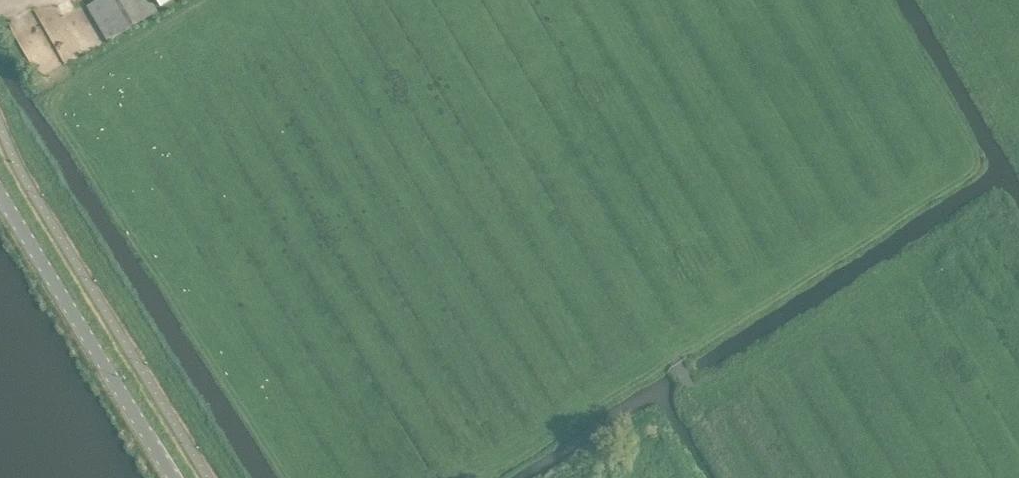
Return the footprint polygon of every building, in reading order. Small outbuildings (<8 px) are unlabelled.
[(157,10),(151,0),(94,0),(86,5),(107,40),(157,10)]
